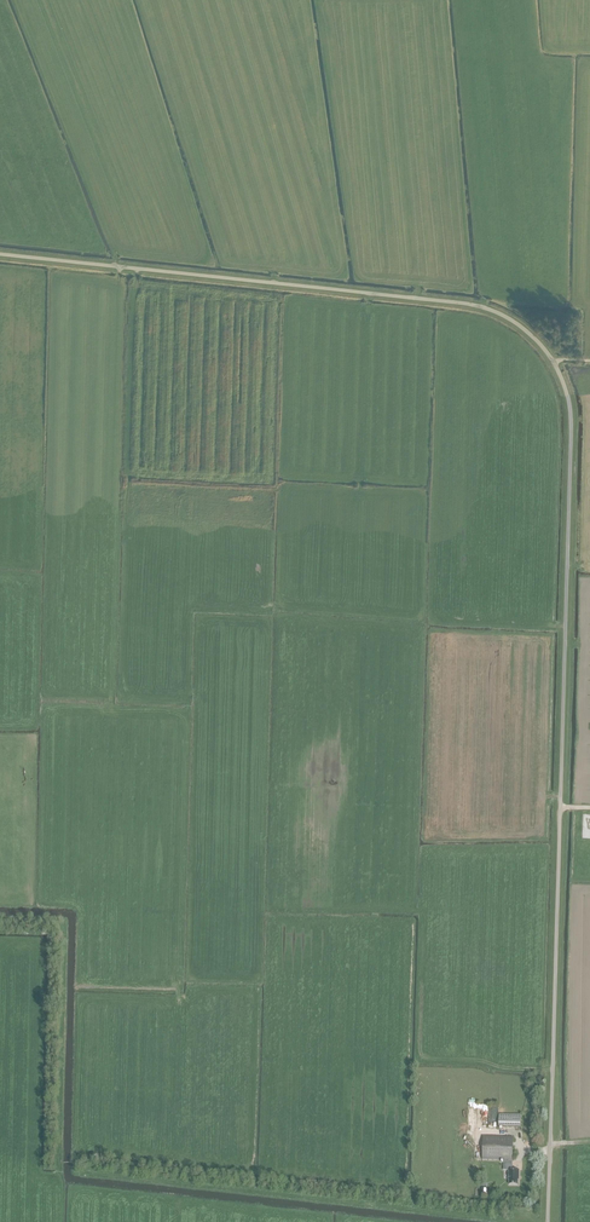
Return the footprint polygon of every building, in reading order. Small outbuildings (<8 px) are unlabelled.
[(498,1114),(498,1127),(520,1127),(521,1114),(498,1114)] [(509,1185),(517,1185),(518,1180),(519,1180),(519,1170),(512,1170),(513,1137),(483,1137),(483,1135),(446,1133),(445,1161),(480,1163),(480,1160),(503,1160),(503,1170),(508,1170),(508,1180),(509,1180),(509,1185)]
